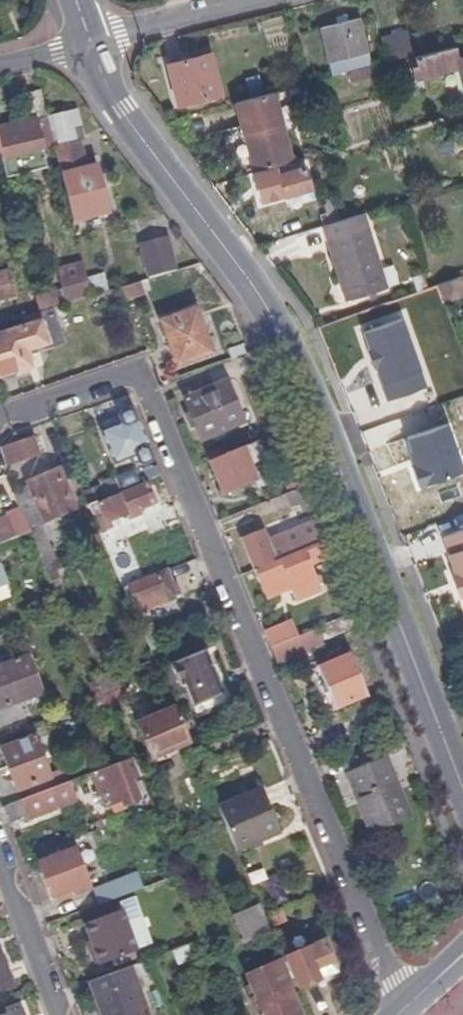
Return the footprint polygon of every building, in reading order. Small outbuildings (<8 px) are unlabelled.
[(353,22),(316,30),(328,79),(364,71),(353,22)] [(409,60),(404,39),(378,46),(384,66),(389,65),(409,60)] [(453,48),(454,51),(405,64),(409,73),(411,71),(414,84),(460,72),(462,83),(462,45),(453,48)] [(207,58),(165,70),(176,108),(217,96),(207,58)] [(389,65),(384,66),(374,69),(377,79),(391,75),(389,65)] [(374,69),(345,76),(348,87),(377,79),(374,69)] [(6,174),(46,164),(42,147),(54,144),(39,91),(23,95),(30,121),(0,129),(0,155),(6,174)] [(275,96),(233,106),(240,129),(282,118),(275,96)] [(67,177),(64,177),(76,226),(112,216),(98,167),(85,171),(78,142),(82,140),(74,111),(67,113),(51,117),(67,177)] [(282,118),(240,129),(243,140),(246,140),(256,177),(295,166),(282,118)] [(302,173),(237,191),(241,207),(256,203),(259,214),(269,211),(265,199),(279,195),(282,201),(308,193),(302,173)] [(323,228),(320,229),(345,305),(386,291),(359,217),(323,228)] [(151,279),(178,271),(166,236),(139,243),(151,279)] [(38,298),(41,312),(95,296),(85,261),(58,269),(64,289),(38,298)] [(0,273),(0,300),(26,293),(18,267),(0,273)] [(143,282),(126,286),(131,299),(147,296),(143,282)] [(457,282),(434,290),(440,306),(462,299),(457,282)] [(201,311),(168,323),(184,364),(216,352),(201,311)] [(59,313),(42,318),(51,349),(68,344),(59,313)] [(31,365),(27,349),(47,344),(41,323),(0,334),(0,373),(31,365)] [(235,359),(250,354),(246,344),(232,349),(235,359)] [(227,384),(190,399),(207,440),(244,426),(227,384)] [(103,431),(136,418),(132,410),(129,408),(121,411),(120,413),(102,420),(101,424),(103,431)] [(136,418),(103,431),(116,462),(134,455),(148,449),(136,418)] [(454,426),(462,449),(462,423),(454,426)] [(35,440),(4,450),(9,466),(40,457),(35,440)] [(273,464),(263,441),(214,462),(227,494),(258,481),(254,472),(273,464)] [(151,459),(148,449),(134,455),(138,464),(142,466),(150,463),(151,459)] [(62,472),(30,484),(33,490),(18,496),(32,532),(79,512),(62,472)] [(315,501),(308,484),(289,493),(294,503),(303,499),(306,504),(315,501)] [(103,485),(85,492),(90,504),(107,496),(103,485)] [(149,485),(92,509),(102,534),(111,529),(109,525),(128,518),(130,521),(144,516),(142,512),(157,506),(149,485)] [(29,532),(21,511),(0,519),(0,543),(29,532)] [(432,538),(462,612),(462,525),(432,538)] [(247,538),(259,569),(322,541),(317,527),(306,532),(304,528),(272,541),(267,530),(247,538)] [(336,555),(329,538),(322,541),(259,569),(270,596),(295,586),(301,599),(325,589),(315,563),(336,555)] [(121,575),(126,588),(158,575),(153,562),(121,575)] [(177,599),(167,572),(158,575),(126,588),(136,614),(177,599)] [(293,620),(267,632),(273,647),(300,635),(293,620)] [(300,635),(273,647),(280,662),(330,640),(324,625),(300,635)] [(0,654),(0,722),(22,714),(15,692),(37,683),(23,646),(0,654)] [(205,652),(172,666),(181,687),(185,685),(195,708),(222,695),(205,652)] [(353,653),(322,665),(338,709),(371,697),(353,653)] [(119,688),(103,694),(108,706),(124,700),(119,688)] [(105,712),(100,696),(87,701),(93,716),(105,712)] [(152,755),(190,740),(175,705),(139,720),(152,755)] [(68,781),(63,768),(50,772),(35,735),(0,747),(0,749),(15,789),(18,788),(22,798),(68,781)] [(390,754),(357,766),(362,782),(354,785),(372,834),(414,818),(390,754)] [(135,778),(128,760),(89,773),(101,807),(119,801),(121,807),(135,802),(127,781),(135,778)] [(3,805),(11,825),(78,801),(71,780),(68,781),(22,798),(3,805)] [(243,785),(247,796),(261,790),(257,780),(243,785)] [(247,796),(219,807),(227,826),(237,851),(281,833),(263,789),(261,790),(247,796)] [(47,859),(41,861),(54,896),(74,888),(77,894),(92,888),(77,847),(74,848),(70,840),(43,850),(47,859)] [(101,904),(146,889),(141,875),(97,891),(101,904)] [(244,942),(271,931),(265,917),(259,902),(232,914),(244,942)] [(126,909),(87,922),(101,962),(140,948),(126,909)] [(325,941),(286,958),(299,989),(338,974),(325,941)] [(186,946),(172,950),(177,963),(191,958),(186,946)] [(13,987),(0,953),(0,991),(13,987)] [(153,971),(147,959),(91,979),(104,1014),(148,1014),(134,977),(153,971)] [(283,961),(253,973),(262,996),(252,1000),(258,1014),(301,1014),(289,985),(293,983),(283,961)]
